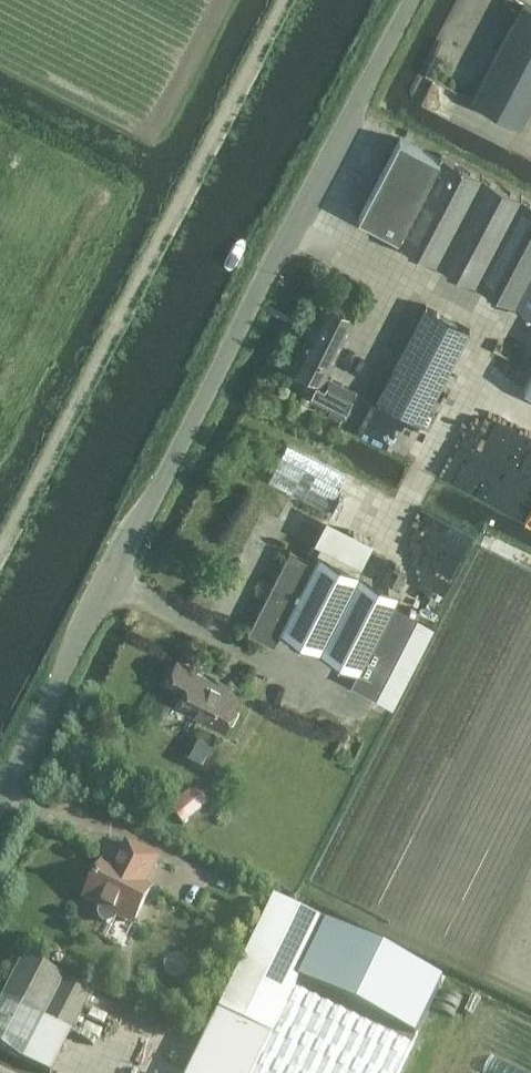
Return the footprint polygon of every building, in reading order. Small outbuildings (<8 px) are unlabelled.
[(530,102),(530,6),(523,2),(471,100),(519,125),(530,102)] [(358,217),(397,237),(394,241),(515,303),(530,312),(530,201),(440,153),(438,157),(399,137),(358,217)] [(292,365),(322,380),(312,400),(343,416),(356,391),(324,376),(355,315),(326,299),(292,365)] [(421,420),(469,328),(426,305),(377,397),(421,420)] [(476,489),(528,509),(530,501),(530,434),(483,415),(484,410),(474,406),(452,461),(483,473),(476,489)] [(345,473),(287,444),(267,481),(326,511),(345,473)] [(417,562),(450,578),(474,529),(441,513),(417,562)] [(289,550),(247,631),(273,644),(280,631),(357,671),(350,684),(376,696),(417,615),(394,604),(401,590),(319,549),(313,562),(289,550)] [(196,669),(176,659),(164,684),(180,693),(175,703),(223,728),(240,694),(195,671),(196,669)] [(186,759),(205,766),(216,737),(197,730),(186,759)] [(190,819),(208,803),(196,789),(191,794),(188,790),(182,794),(185,798),(171,810),(188,830),(194,825),(190,819)] [(102,922),(107,923),(111,921),(114,918),(116,914),(132,922),(148,891),(141,887),(154,860),(127,846),(113,872),(101,866),(85,898),(100,906),(98,910),(97,914),(99,919),(102,922)] [(273,902),(190,1072),(398,1072),(441,984),(273,902)] [(64,980),(64,979),(23,958),(0,1001),(0,1051),(22,1062),(44,1019),(71,1033),(92,993),(64,980)]
